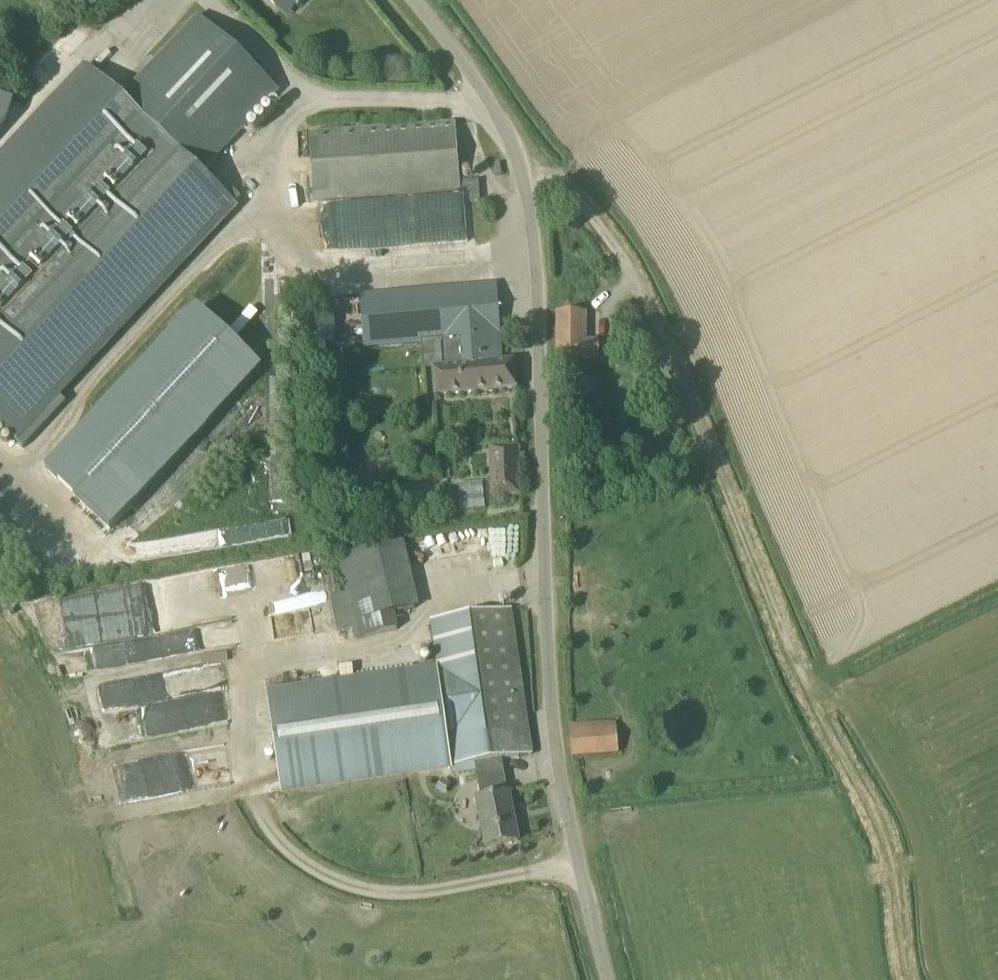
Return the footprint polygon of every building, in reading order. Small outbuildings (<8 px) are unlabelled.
[(298,8),(306,0),(289,0),(298,8)] [(15,440),(235,205),(202,174),(279,91),(198,16),(121,98),(88,67),(0,160),(0,426),(15,440)] [(459,189),(460,202),(480,201),(479,181),(460,182),(456,125),(309,136),(314,201),(459,189)] [(443,339),(446,369),(431,370),(434,397),(517,389),(514,362),(502,363),(497,285),(362,297),(366,346),(443,339)] [(110,529),(261,369),(198,309),(47,470),(110,529)] [(599,361),(599,341),(586,341),(586,312),(557,312),(556,360),(599,361)] [(567,381),(566,394),(578,403),(592,397),(593,382),(580,374),(567,381)] [(488,449),(490,496),(520,495),(518,448),(488,449)] [(436,488),(407,493),(409,511),(439,506),(436,488)] [(346,592),(354,629),(355,638),(397,630),(394,615),(420,609),(406,544),(339,559),(346,592)] [(486,847),(499,845),(518,841),(509,794),(502,759),(532,755),(511,609),(431,621),(438,670),(451,767),(475,763),(482,798),(478,798),(486,847)] [(401,774),(451,767),(438,670),(267,694),(281,791),(401,774)] [(588,722),(576,723),(571,723),(571,731),(572,746),(573,755),(592,754),(618,753),(617,728),(588,730),(588,722)]
